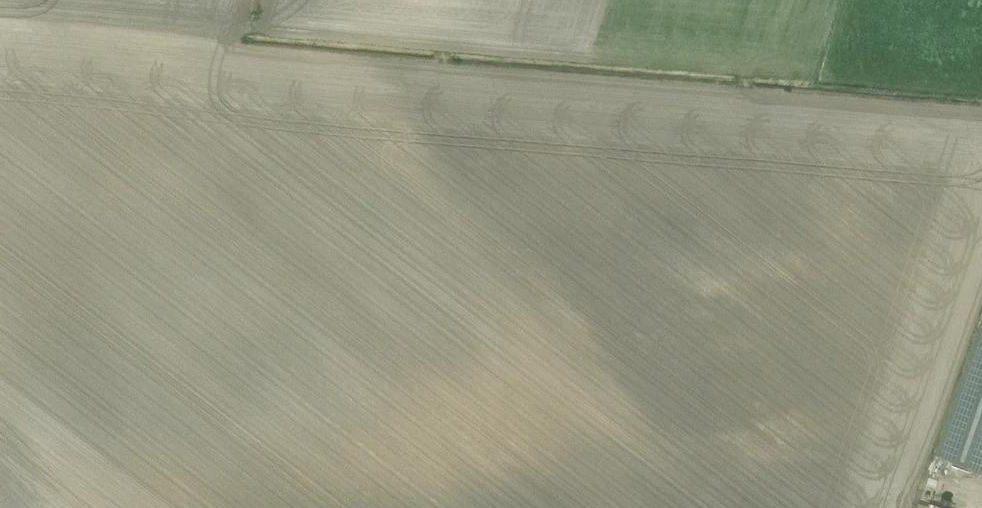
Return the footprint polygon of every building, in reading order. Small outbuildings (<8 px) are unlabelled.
[(936,455),(981,471),(981,320),(936,455)]
